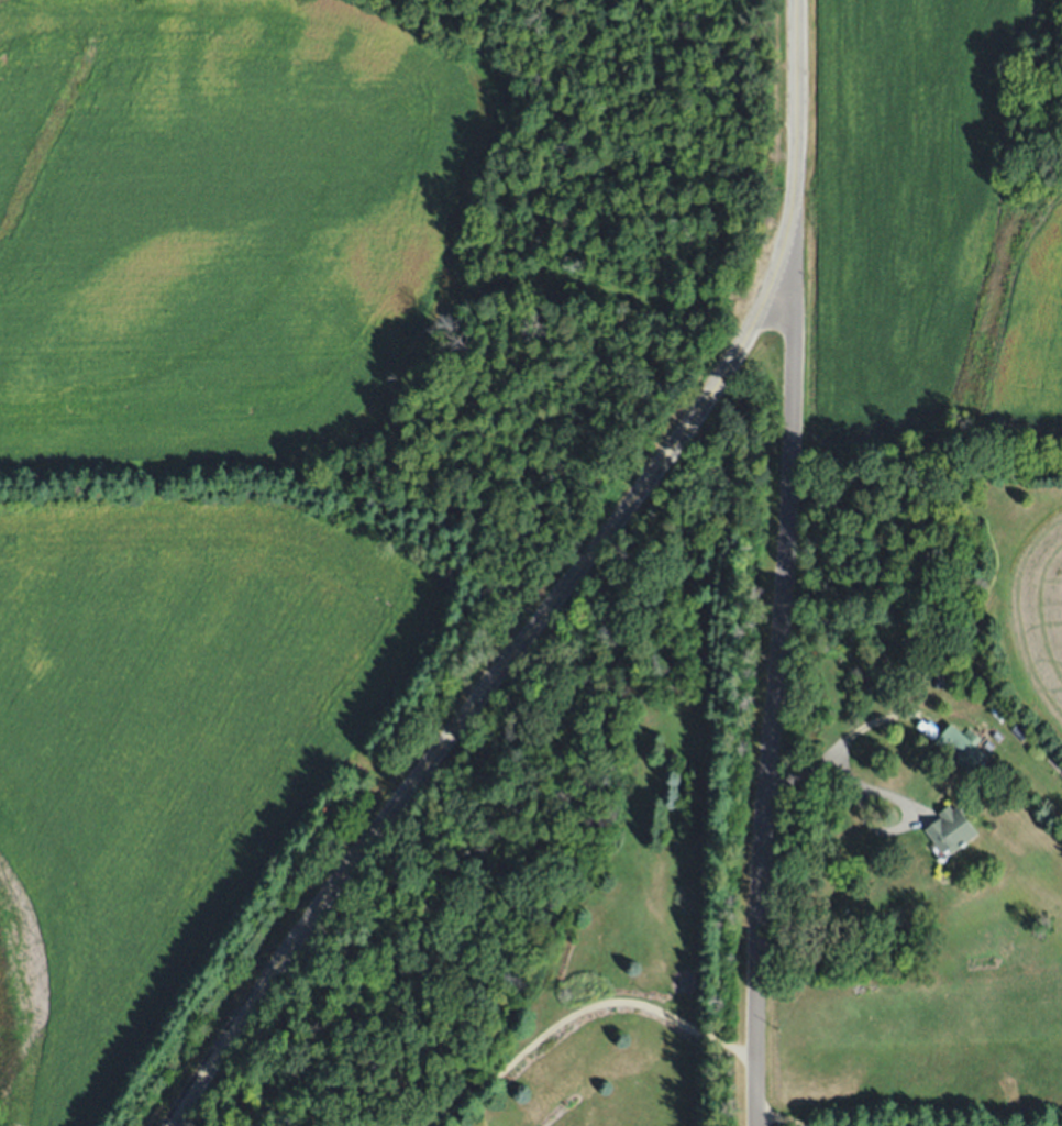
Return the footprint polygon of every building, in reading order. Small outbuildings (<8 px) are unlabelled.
[(955,670),(954,684),(945,684),(947,669),(955,670)] [(933,741),(951,722),(964,733),(970,727),(982,738),(975,744),(985,753),(967,772),(933,741)] [(923,828),(939,816),(937,813),(949,804),(952,809),(956,806),(976,834),(950,853),(948,850),(942,853),(923,828)]
